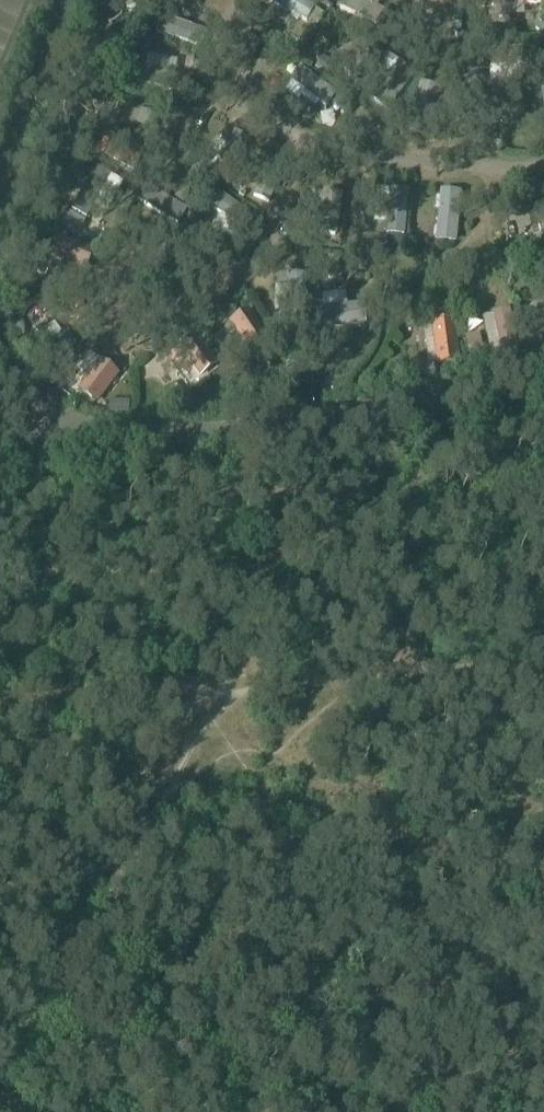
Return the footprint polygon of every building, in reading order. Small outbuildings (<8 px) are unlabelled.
[(306,25),(315,9),(299,0),(269,0),(267,3),(306,25)] [(199,51),(205,33),(159,18),(153,36),(199,51)] [(186,98),(190,80),(143,69),(138,87),(186,98)] [(325,111),(336,96),(301,69),(289,85),(325,111)] [(403,135),(424,141),(439,92),(419,85),(403,135)] [(142,154),(107,138),(98,156),(133,172),(142,154)] [(217,239),(255,239),(255,209),(217,209),(217,239)] [(46,260),(87,280),(99,256),(58,236),(46,260)] [(225,324),(250,354),(267,340),(243,310),(225,324)] [(431,323),(438,368),(460,365),(453,320),(431,323)] [(166,353),(196,390),(217,374),(187,336),(166,353)] [(93,413),(129,378),(110,359),(74,394),(93,413)]
